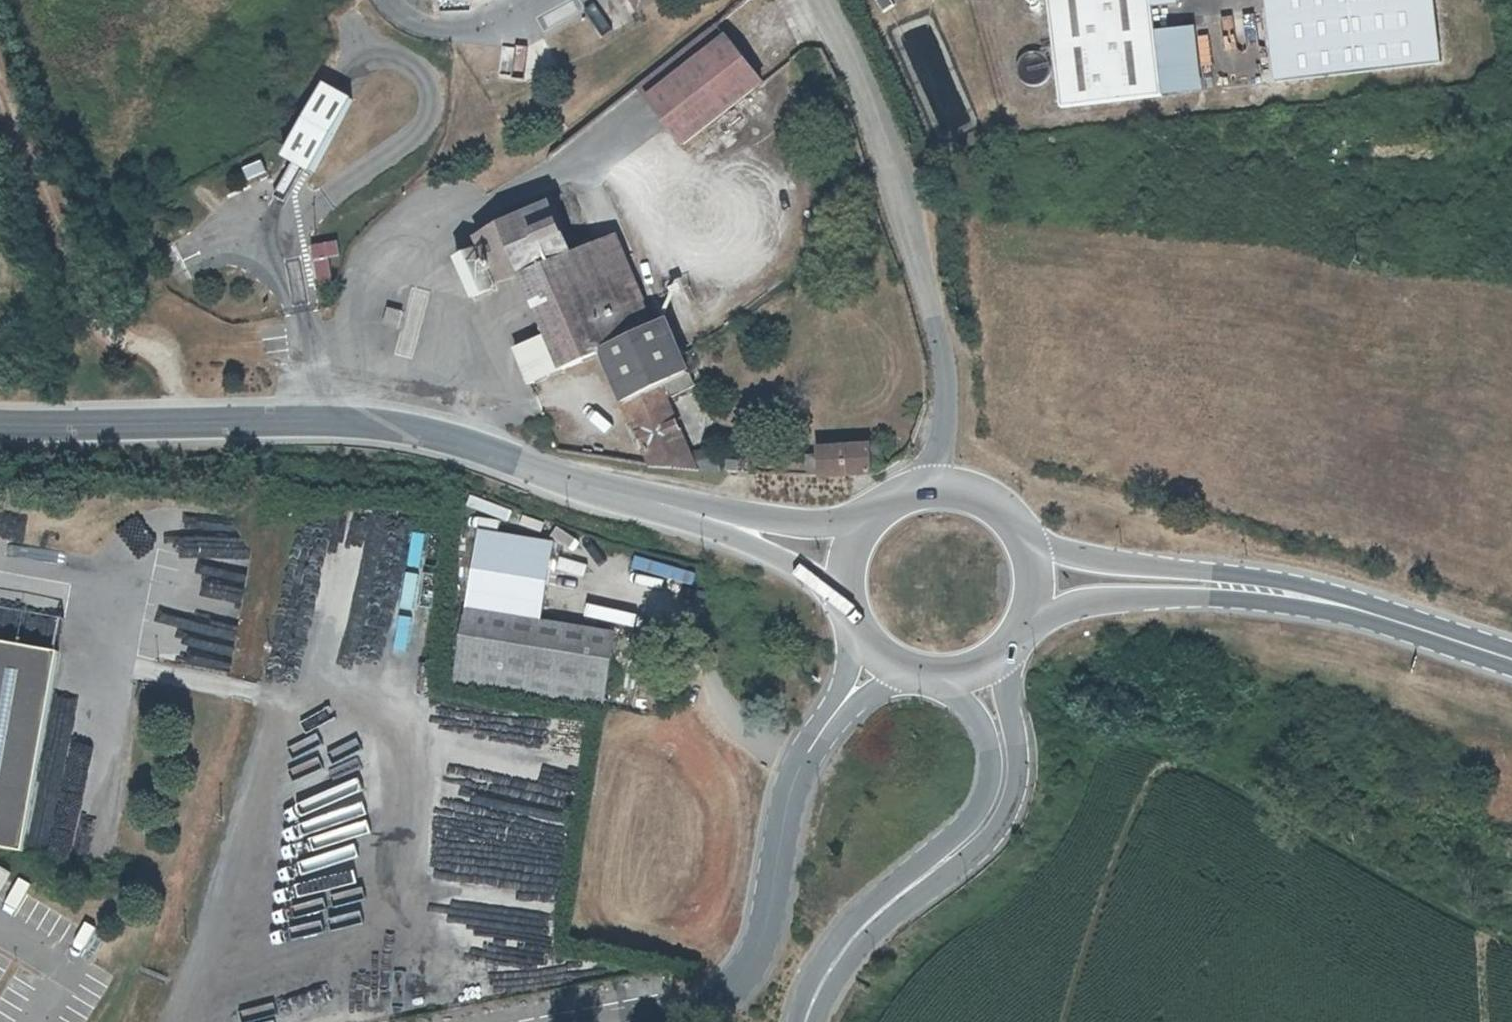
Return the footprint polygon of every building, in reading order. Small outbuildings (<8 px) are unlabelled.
[(635,11),(655,0),(628,0),(635,11)] [(879,11),(890,5),(887,0),(873,0),(879,11)] [(1152,95),(1145,31),(1142,0),(1041,0),(1052,105),(1152,95)] [(1145,31),(1155,7),(1173,5),(1172,0),(1142,0),(1145,31)] [(1268,77),(1433,59),(1427,0),(1260,0),(1268,77)] [(740,55),(718,26),(639,89),(658,114),(681,144),(761,82),(740,55)] [(1192,26),(1145,31),(1152,95),(1200,89),(1192,26)] [(521,72),(522,49),(502,48),(500,70),(521,72)] [(1047,69),(1047,67),(1047,64),(1046,61),(1044,58),(1043,56),(1041,54),(1038,52),(1036,51),(1033,50),(1030,50),(1027,50),(1024,51),(1022,52),(1019,54),(1017,56),(1015,59),(1014,61),(1014,64),(1013,67),(1013,70),(1014,73),(1015,75),(1017,77),(1019,80),(1022,81),(1024,83),(1027,83),(1030,84),(1033,83),(1036,83),(1038,81),(1041,80),(1043,77),(1045,75),(1046,72),(1047,69)] [(331,87),(319,81),(296,112),(274,152),(313,173),(354,98),(331,87)] [(514,277),(572,250),(548,198),(472,235),(475,241),(494,285),(514,277)] [(614,232),(572,250),(514,277),(538,334),(552,368),(599,351),(652,465),(676,467),(700,469),(692,452),(665,397),(696,381),(667,317),(656,322),(614,232)] [(494,285),(475,241),(445,254),(463,297),(494,285)] [(322,253),(310,255),(317,290),(329,288),(322,253)] [(399,309),(387,306),(383,323),(395,326),(399,309)] [(552,368),(538,334),(507,347),(521,381),(552,368)] [(868,443),(813,444),(814,475),(869,473),(868,443)] [(692,452),(700,469),(722,471),(713,451),(692,452)] [(382,679),(402,545),(435,550),(440,515),(333,499),(326,548),(364,553),(349,657),(361,659),(359,675),(382,679)] [(550,542),(476,529),(461,609),(536,623),(550,542)] [(673,571),(670,584),(696,588),(698,575),(673,571)] [(449,680),(602,705),(613,635),(536,623),(461,609),(449,680)] [(28,853),(67,653),(0,640),(0,848),(28,853)] [(91,823),(80,820),(74,851),(85,853),(91,823)]
